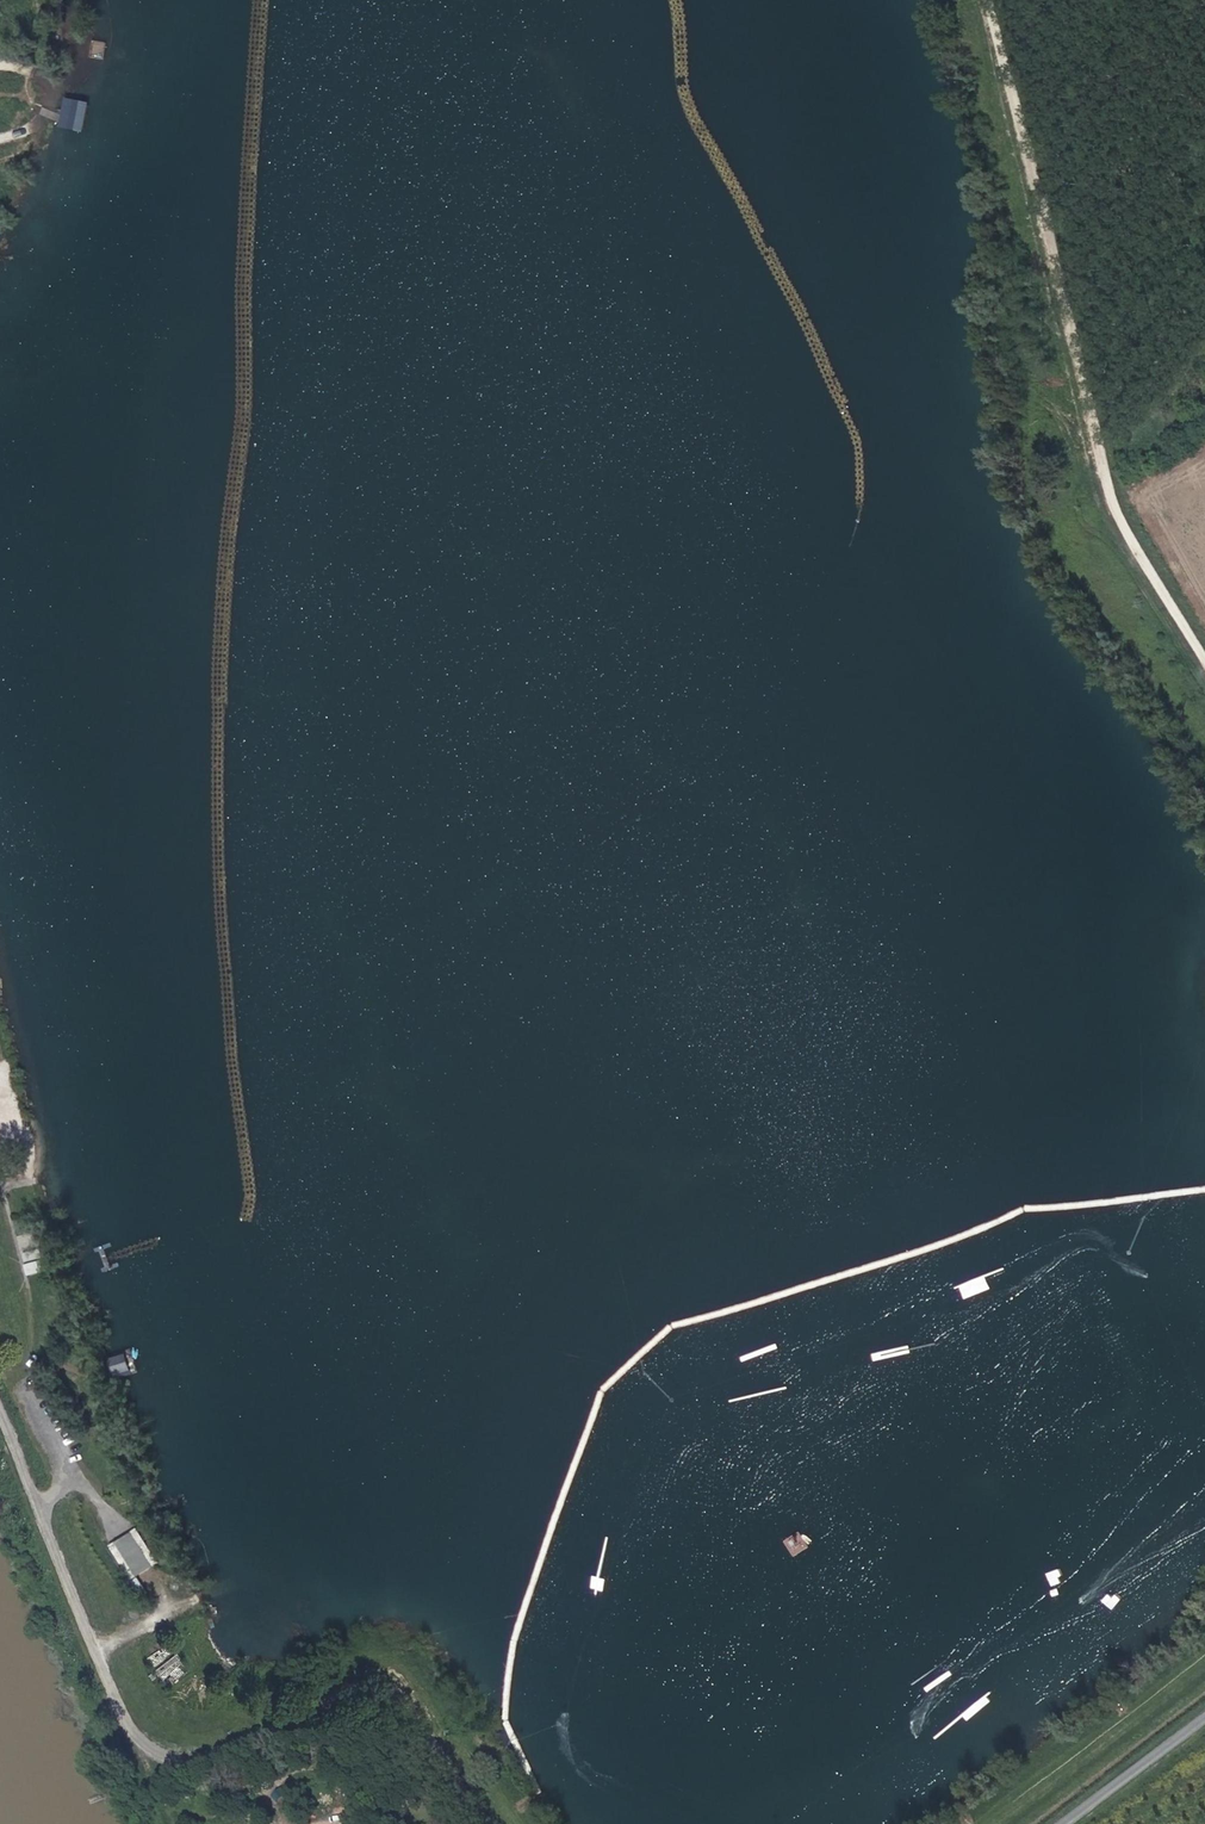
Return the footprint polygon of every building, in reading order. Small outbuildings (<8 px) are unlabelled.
[(85,128),(88,103),(68,100),(64,125),(85,128)] [(133,1578),(155,1564),(132,1530),(110,1544),(133,1578)] [(238,1781),(242,1788),(254,1780),(250,1773),(238,1781)] [(258,1785),(254,1780),(242,1788),(245,1794),(258,1785)]
